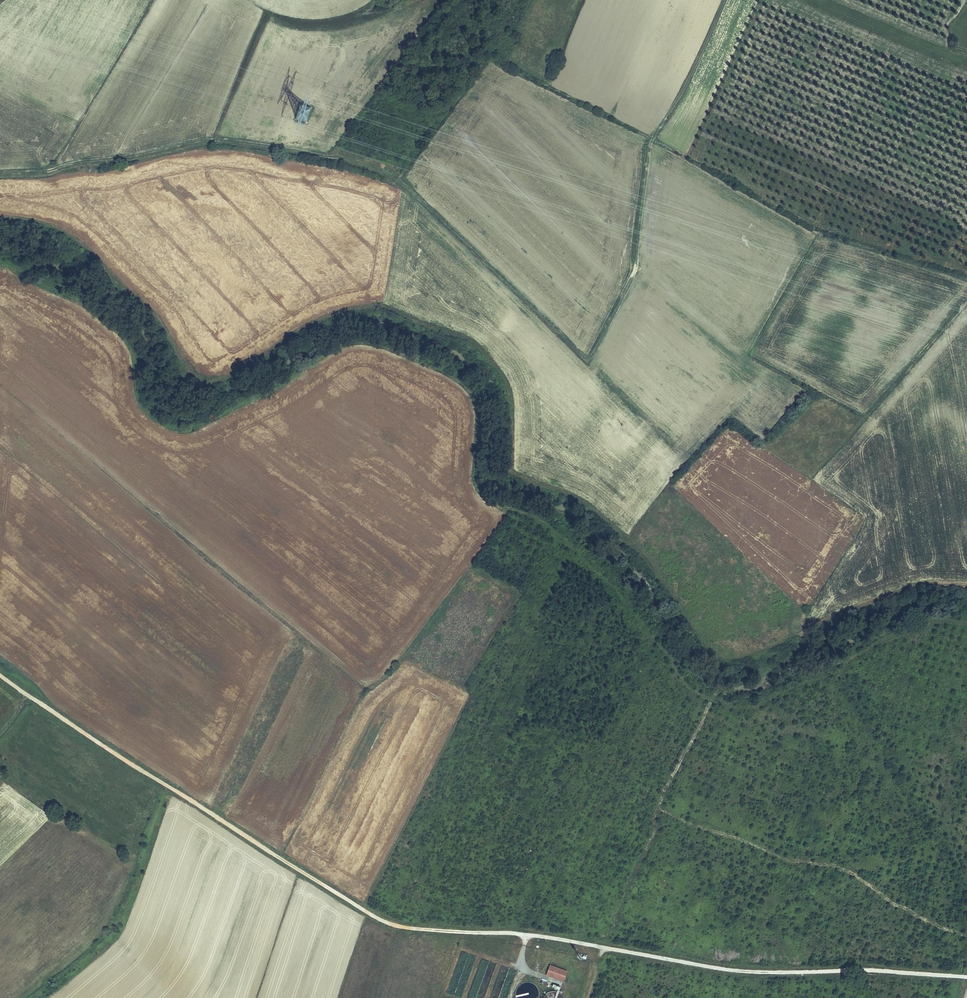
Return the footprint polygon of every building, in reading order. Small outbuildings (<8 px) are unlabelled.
[(567,973),(563,972),(564,970),(556,967),(555,969),(551,967),(548,975),(565,981),(567,973)]
